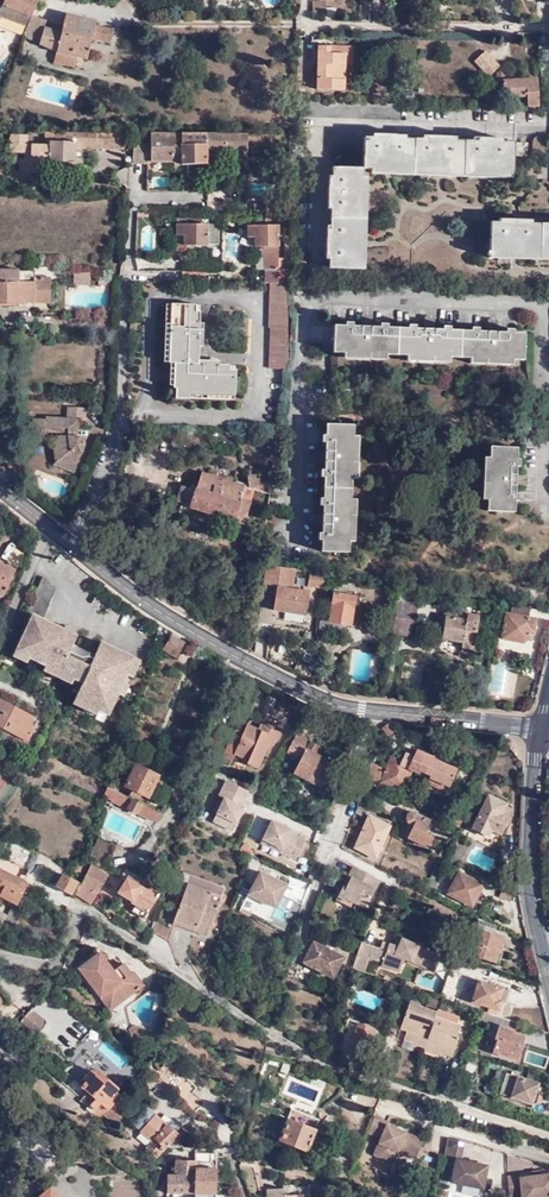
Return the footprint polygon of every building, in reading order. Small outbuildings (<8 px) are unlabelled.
[(1,19),(26,28),(31,15),(32,15),(38,0),(6,0),(4,5),(0,4),(0,17),(1,19)] [(326,16),(326,3),(312,3),(312,16),(326,16)] [(31,15),(26,28),(23,36),(57,51),(55,62),(73,66),(76,56),(87,58),(91,39),(109,44),(112,30),(95,25),(95,21),(67,14),(62,32),(44,28),(46,20),(32,15),(31,15)] [(341,90),(343,66),(344,54),(329,53),(329,45),(318,45),(316,89),(341,90)] [(344,54),(343,66),(350,66),(351,46),(329,45),(329,53),(344,54)] [(499,64),(485,49),(473,60),(487,75),(499,64)] [(539,106),(538,78),(507,78),(507,71),(504,71),(503,67),(500,67),(498,68),(498,71),(497,71),(498,81),(504,81),(504,96),(509,96),(509,99),(515,99),(515,96),(529,96),(529,106),(539,106)] [(37,130),(16,132),(15,152),(30,153),(30,158),(18,159),(18,171),(51,173),(51,160),(58,160),(58,172),(80,173),(81,160),(74,156),(75,149),(97,149),(97,131),(37,130)] [(97,131),(97,149),(124,149),(124,132),(97,131)] [(134,145),(133,163),(148,163),(148,161),(174,162),(173,170),(181,171),(181,164),(181,133),(150,132),(150,145),(142,145),(134,145)] [(135,132),(134,145),(142,145),(143,132),(135,132)] [(194,175),(206,176),(206,164),(207,133),(181,133),(181,164),(187,164),(187,172),(191,173),(194,175)] [(261,142),(261,134),(207,133),(206,164),(224,165),(224,149),(245,150),(246,142),(261,142)] [(365,141),(364,172),(364,173),(369,173),(515,176),(515,143),(510,143),(510,139),(470,138),(470,143),(459,143),(459,139),(421,138),(421,142),(410,142),(410,138),(371,137),(371,141),(365,141)] [(528,155),(528,143),(517,143),(517,155),(528,155)] [(332,272),(363,272),(364,179),(364,173),(364,172),(333,171),(333,177),(330,177),(329,216),(333,216),(333,227),(329,227),(329,267),(332,267),(332,272)] [(212,222),(220,223),(220,213),(212,213),(212,222)] [(176,223),(188,224),(188,219),(188,215),(177,215),(176,223)] [(184,243),(206,243),(206,240),(217,240),(218,224),(201,224),(202,219),(188,219),(188,224),(176,223),(176,233),(184,233),(184,243)] [(546,223),(546,227),(534,227),(534,223),(495,223),(495,226),(490,226),(489,258),(548,259),(548,223),(546,223)] [(270,284),(284,284),(284,270),(283,270),(283,259),(275,259),(275,246),(276,246),(276,225),(246,225),(246,235),(253,236),(253,246),(262,247),(262,271),(263,271),(263,284),(270,284)] [(203,259),(203,272),(222,272),(222,259),(203,259)] [(22,304),(22,303),(50,303),(51,278),(35,278),(35,273),(35,270),(20,270),(20,269),(0,269),(0,303),(22,304)] [(89,284),(89,272),(73,272),(73,284),(89,284)] [(288,318),(288,284),(284,284),(270,284),(268,327),(269,327),(267,368),(285,369),(289,341),(288,318)] [(233,395),(234,371),(226,370),(226,366),(196,365),(198,312),(194,312),(194,306),(169,305),(167,364),(172,364),(171,388),(174,388),(174,399),(187,400),(187,394),(233,395)] [(361,325),(334,325),(334,352),(524,356),(525,331),(497,331),(497,325),(493,325),(489,325),(489,329),(435,328),(435,322),(430,322),(425,322),(425,327),(372,326),(372,321),(367,321),(361,321),(361,325)] [(88,406),(70,405),(69,417),(48,416),(48,418),(32,417),(30,438),(45,439),(45,430),(61,431),(53,440),(56,461),(61,457),(77,463),(86,443),(81,435),(78,435),(73,435),(73,426),(79,427),(79,419),(87,419),(88,406)] [(348,551),(352,425),(326,425),(325,451),(320,451),(319,455),(319,460),(323,460),(322,513),(317,512),(316,517),(316,523),(322,523),(321,550),(348,551)] [(517,471),(517,445),(490,444),(488,508),(514,509),(515,480),(521,480),(521,475),(521,471),(517,471)] [(61,457),(56,461),(53,463),(74,471),(77,463),(61,457)] [(254,490),(269,493),(270,479),(259,476),(260,470),(249,467),(246,477),(246,486),(229,480),(231,473),(208,467),(206,473),(200,471),(195,488),(182,485),(177,501),(244,522),(254,490)] [(3,596),(15,570),(0,563),(0,595),(3,596)] [(273,610),(306,615),(310,591),(293,588),(295,569),(267,564),(264,585),(276,587),(273,610)] [(307,585),(322,588),(323,574),(309,571),(307,585)] [(109,714),(119,693),(125,681),(128,674),(136,658),(102,641),(95,654),(74,644),(78,636),(44,620),(58,590),(44,577),(29,611),(33,614),(16,651),(29,657),(47,665),(74,678),(83,682),(76,698),(100,709),(109,714)] [(318,630),(328,631),(329,621),(349,625),(351,625),(355,591),(334,588),(330,615),(320,613),(318,630)] [(451,602),(452,595),(443,593),(442,601),(451,602)] [(397,600),(392,634),(412,637),(417,603),(397,600)] [(501,639),(521,642),(526,638),(528,628),(533,629),(534,619),(527,617),(529,607),(510,604),(509,614),(505,613),(501,639)] [(473,650),(479,616),(447,612),(447,619),(442,618),(442,626),(445,626),(444,638),(464,642),(464,649),(473,650)] [(329,621),(328,631),(347,635),(349,625),(329,621)] [(178,657),(186,644),(171,635),(163,648),(178,657)] [(29,657),(16,651),(13,656),(27,662),(29,657)] [(136,658),(128,674),(133,677),(141,660),(136,658)] [(71,683),(74,678),(47,665),(44,671),(71,683)] [(125,681),(119,693),(125,695),(130,684),(125,681)] [(97,714),(100,709),(76,698),(73,704),(97,714)] [(35,718),(0,699),(0,726),(29,741),(36,728),(31,724),(35,718)] [(279,740),(282,733),(260,723),(258,728),(247,724),(243,732),(234,729),(222,757),(231,760),(234,754),(249,760),(247,764),(258,768),(268,747),(271,748),(275,738),(279,740)] [(323,788),(335,765),(317,756),(322,747),(312,742),(314,738),(304,733),(302,737),(298,735),(288,753),(302,760),(295,772),(323,788)] [(128,751),(123,748),(119,757),(124,760),(128,751)] [(372,764),(366,781),(379,788),(381,783),(405,791),(411,775),(416,773),(428,778),(449,786),(457,769),(433,760),(434,757),(422,752),(421,755),(415,757),(407,753),(405,758),(393,753),(386,770),(372,764)] [(230,761),(227,768),(238,773),(241,766),(230,761)] [(148,798),(158,776),(135,765),(132,770),(127,768),(120,785),(148,798)] [(449,786),(428,778),(426,784),(447,793),(449,786)] [(109,783),(107,787),(114,791),(118,784),(110,780),(109,783)] [(226,782),(222,791),(232,795),(229,802),(224,800),(214,822),(233,831),(247,801),(245,800),(248,792),(226,782)] [(107,787),(104,796),(120,804),(119,806),(153,822),(158,812),(114,791),(107,787)] [(232,795),(222,791),(219,798),(224,800),(229,802),(232,795)] [(501,834),(513,809),(505,805),(506,804),(489,795),(472,827),(489,835),(492,830),(501,834)] [(358,805),(355,812),(365,817),(368,810),(358,805)] [(425,832),(431,819),(416,812),(411,811),(409,813),(406,815),(406,818),(406,822),(408,824),(413,826),(408,837),(428,847),(433,836),(425,832)] [(451,823),(459,827),(463,819),(455,815),(451,823)] [(376,858),(390,826),(369,816),(354,848),(376,858)] [(272,822),(263,840),(283,849),(280,853),(298,861),(307,841),(292,834),(293,831),(272,822)] [(107,861),(116,846),(98,836),(91,852),(107,861)] [(283,849),(263,840),(262,844),(280,853),(283,849)] [(457,847),(451,861),(460,865),(466,850),(457,847)] [(430,874),(425,888),(430,890),(434,892),(443,864),(436,862),(432,875),(430,874)] [(82,882),(79,882),(74,892),(91,904),(109,873),(93,864),(82,882)] [(347,886),(344,884),(338,896),(348,902),(351,899),(358,903),(367,908),(381,880),(353,866),(349,875),(353,877),(347,886)] [(26,882),(0,870),(0,897),(0,896),(16,904),(26,882)] [(473,906),(483,884),(458,872),(448,894),(473,906)] [(71,894),(77,881),(62,874),(56,887),(71,894)] [(276,909),(287,888),(260,874),(249,896),(276,909)] [(349,875),(344,884),(347,886),(353,877),(349,875)] [(117,893),(128,900),(131,902),(130,904),(135,908),(131,913),(142,921),(160,892),(150,884),(146,889),(127,878),(117,893)] [(208,903),(211,892),(188,883),(174,920),(196,929),(199,921),(211,926),(218,907),(208,903)] [(510,900),(514,892),(504,887),(501,895),(510,900)] [(222,895),(211,892),(208,903),(218,907),(222,895)] [(348,902),(338,896),(337,900),(355,909),(358,903),(351,899),(348,902)] [(295,926),(300,901),(283,897),(277,922),(295,926)] [(131,902),(128,900),(121,911),(141,924),(142,921),(131,913),(135,908),(130,904),(131,902)] [(14,925),(21,912),(11,908),(5,920),(14,925)] [(172,930),(154,920),(150,930),(168,940),(172,930)] [(196,929),(174,920),(172,924),(207,937),(211,926),(199,921),(196,929)] [(471,937),(468,948),(466,953),(493,961),(496,950),(500,951),(503,938),(495,935),(497,927),(479,920),(476,929),(473,929),(471,937)] [(463,945),(468,948),(471,937),(466,936),(463,937),(461,941),(461,943),(463,945)] [(382,947),(363,941),(353,969),(366,973),(371,958),(384,962),(383,966),(401,972),(407,959),(436,972),(442,957),(404,939),(401,947),(397,946),(384,942),(382,947)] [(335,979),(345,958),(314,943),(304,964),(335,979)] [(496,950),(493,961),(501,964),(504,952),(500,951),(496,950)] [(81,971),(109,1007),(119,999),(123,1004),(146,987),(136,974),(133,975),(126,965),(116,973),(101,955),(81,971)] [(452,964),(454,957),(448,955),(446,961),(452,964)] [(459,996),(457,1003),(473,1008),(475,1002),(490,1006),(488,1013),(498,1016),(503,1001),(498,999),(502,987),(502,986),(478,978),(477,984),(467,981),(462,997),(459,996)] [(412,988),(403,985),(401,991),(411,994),(412,988)] [(498,999),(503,1001),(506,1001),(510,989),(502,987),(498,999)] [(119,999),(109,1007),(113,1012),(123,1004),(119,999)] [(406,1038),(413,1040),(414,1037),(419,1039),(418,1042),(417,1044),(427,1046),(428,1042),(442,1047),(440,1051),(454,1055),(461,1035),(459,1034),(461,1025),(457,1024),(460,1016),(438,1010),(437,1012),(421,1006),(422,1004),(411,1001),(402,1028),(409,1030),(406,1038)] [(49,1023),(34,1009),(23,1023),(37,1036),(49,1023)] [(505,1028),(508,1020),(498,1016),(488,1013),(480,1011),(477,1021),(498,1028),(494,1039),(496,1040),(492,1052),(517,1060),(524,1036),(513,1033),(513,1031),(505,1028)] [(363,1060),(374,1030),(360,1025),(360,1022),(350,1018),(344,1033),(346,1034),(340,1048),(348,1051),(347,1054),(363,1060)] [(439,1054),(440,1051),(442,1047),(428,1042),(427,1046),(426,1049),(439,1054)] [(470,1088),(479,1058),(470,1055),(461,1085),(470,1088)] [(104,1115),(112,1122),(122,1110),(112,1100),(118,1093),(116,1091),(117,1090),(94,1070),(93,1071),(91,1070),(84,1078),(75,1070),(80,1064),(74,1059),(63,1072),(87,1093),(80,1102),(100,1119),(104,1115)] [(536,1090),(538,1083),(506,1074),(501,1094),(533,1104),(537,1101),(539,1094),(538,1091),(536,1090)] [(296,1096),(291,1108),(320,1119),(324,1107),(296,1096)] [(320,1119),(291,1108),(279,1140),(307,1151),(320,1119)] [(160,1160),(171,1146),(180,1136),(148,1109),(135,1125),(154,1141),(148,1149),(160,1160)] [(122,1110),(112,1122),(117,1126),(127,1114),(122,1110)] [(367,1133),(374,1116),(373,1116),(366,1132),(367,1133)] [(414,1158),(422,1138),(400,1129),(399,1132),(395,1130),(396,1128),(385,1124),(386,1121),(374,1116),(367,1133),(379,1138),(372,1155),(391,1162),(396,1151),(399,1144),(408,1148),(405,1154),(414,1158)] [(133,1148),(137,1143),(129,1136),(125,1142),(133,1148)] [(459,1159),(463,1140),(448,1137),(444,1156),(454,1158),(450,1181),(482,1188),(486,1164),(459,1159)] [(405,1154),(408,1148),(399,1144),(396,1151),(405,1154)] [(194,1196),(215,1196),(217,1152),(196,1152),(195,1159),(177,1159),(176,1172),(168,1172),(167,1191),(167,1193),(194,1193),(194,1196)] [(539,1173),(531,1174),(519,1175),(518,1172),(507,1173),(507,1177),(509,1194),(520,1193),(520,1196),(539,1196),(548,1196),(548,1172),(539,1173)] [(294,1193),(283,1193),(282,1187),(265,1188),(266,1196),(294,1196),(294,1193)] [(50,1188),(39,1196),(58,1196),(50,1188)]
